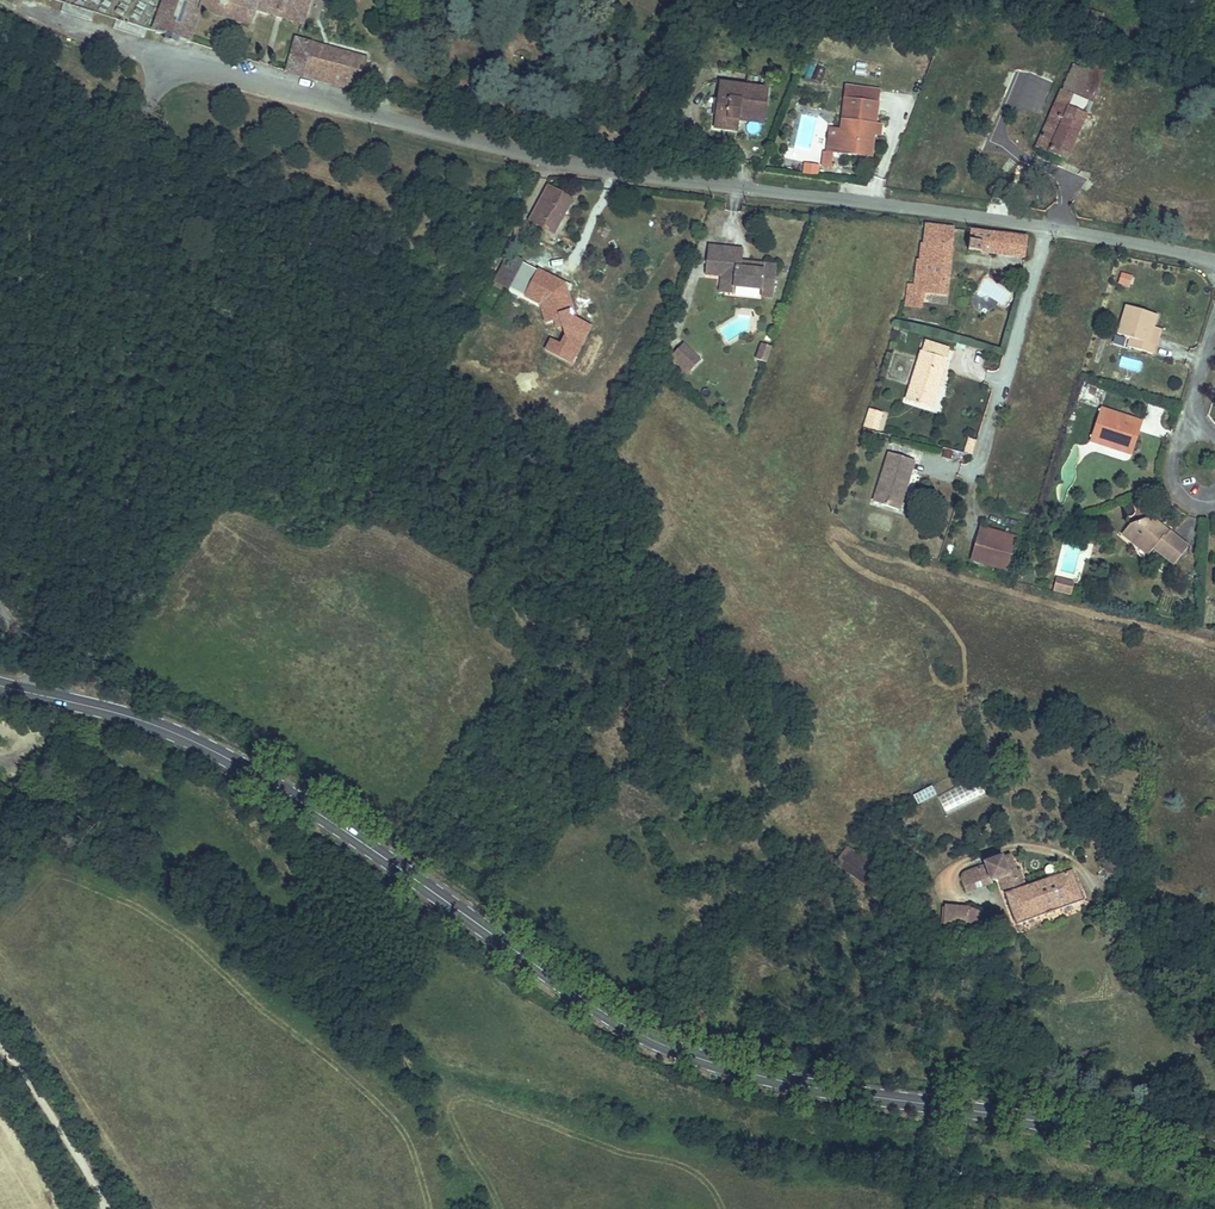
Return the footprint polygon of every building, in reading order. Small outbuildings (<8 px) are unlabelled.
[(220,4),(203,0),(183,0),(172,41),(207,50),(215,21),(220,4)] [(220,4),(215,21),(268,35),(272,18),(277,0),(203,0),(220,4)] [(272,18),(319,33),(321,27),(328,0),(277,0),(272,18)] [(314,47),(305,79),(363,95),(373,63),(314,47)] [(1072,88),(1063,108),(1089,119),(1098,98),(1072,88)] [(738,143),(739,134),(741,124),(769,128),(773,101),(724,95),(717,139),(738,143)] [(846,139),(844,162),(879,166),(884,111),(849,107),(846,139)] [(1089,119),(1063,108),(1044,154),(1070,164),(1089,119)] [(741,124),(739,134),(767,138),(769,128),(741,124)] [(832,161),(844,162),(846,139),(834,138),(832,161)] [(534,226),(550,236),(562,217),(571,223),(581,208),(556,190),(534,226)] [(562,217),(550,236),(559,241),(571,223),(562,217)] [(954,305),(960,234),(935,231),(933,253),(930,253),(928,271),(922,271),(921,294),(921,306),(930,307),(930,303),(954,305)] [(977,258),(1000,261),(1003,242),(979,239),(977,258)] [(1003,242),(1000,261),(1032,266),(1035,246),(1003,242)] [(776,298),(778,271),(781,272),(781,267),(747,264),(748,251),(710,248),(708,277),(724,278),(722,294),(736,295),(737,288),(764,290),(764,297),(776,298)] [(508,256),(493,284),(507,293),(524,265),(508,256)] [(1118,284),(1131,287),(1133,276),(1120,273),(1118,284)] [(921,306),(921,294),(909,293),(908,306),(921,306)] [(1135,309),(1127,337),(1140,341),(1137,351),(1163,359),(1166,350),(1159,348),(1168,319),(1135,309)] [(765,363),(770,348),(761,344),(755,360),(765,363)] [(705,363),(687,347),(678,357),(696,373),(705,363)] [(954,367),(957,358),(933,349),(930,359),(954,367)] [(1123,356),(1120,366),(1140,372),(1143,362),(1123,356)] [(696,373),(678,357),(675,361),(693,377),(696,373)] [(930,359),(912,409),(936,418),(944,396),(940,394),(947,376),(950,377),(954,367),(930,359)] [(950,377),(947,376),(940,394),(944,396),(950,377)] [(878,431),(885,413),(869,408),(863,426),(878,431)] [(1109,414),(1097,447),(1121,455),(1122,453),(1130,456),(1131,453),(1141,457),(1151,428),(1109,414)] [(967,438),(964,454),(973,456),(976,440),(967,438)] [(895,464),(878,513),(902,521),(909,501),(905,500),(911,483),(915,484),(919,472),(895,464)] [(1157,522),(1135,530),(1144,553),(1147,550),(1156,557),(1158,554),(1180,570),(1195,550),(1178,538),(1175,542),(1165,535),(1168,530),(1157,522)] [(1144,553),(1135,530),(1127,542),(1143,554),(1144,553)] [(1178,538),(1168,530),(1165,535),(1175,542),(1178,538)] [(987,532),(983,547),(1021,558),(1026,543),(987,532)] [(1021,558),(983,547),(979,558),(1018,570),(1021,558)] [(1144,553),(1143,554),(1152,561),(1156,557),(1147,550),(1144,553)] [(1072,595),(1075,581),(1056,578),(1053,592),(1072,595)] [(931,787),(914,796),(918,805),(936,795),(931,787)] [(938,803),(935,797),(925,803),(928,809),(938,803)] [(1118,845),(1116,852),(1125,855),(1128,848),(1118,845)] [(881,870),(848,847),(836,865),(869,888),(881,870)] [(1125,855),(1116,852),(1109,873),(1118,876),(1125,855)] [(1016,870),(1011,854),(1003,857),(1008,873),(1016,870)] [(1017,925),(1084,901),(1072,869),(1056,875),(1053,866),(1051,863),(1047,863),(1045,866),(1045,869),(1048,878),(1025,886),(1019,869),(1016,870),(1008,873),(1003,857),(986,863),(986,865),(993,883),(994,882),(993,880),(1000,878),(1017,925)] [(993,883),(986,865),(968,872),(965,874),(964,876),(964,879),(968,892),(993,883)] [(917,888),(920,875),(912,874),(909,886),(917,888)] [(999,920),(970,908),(946,906),(944,925),(963,927),(968,927),(993,934),(999,920)] [(962,935),(990,940),(993,934),(968,927),(963,927),(962,935)]
